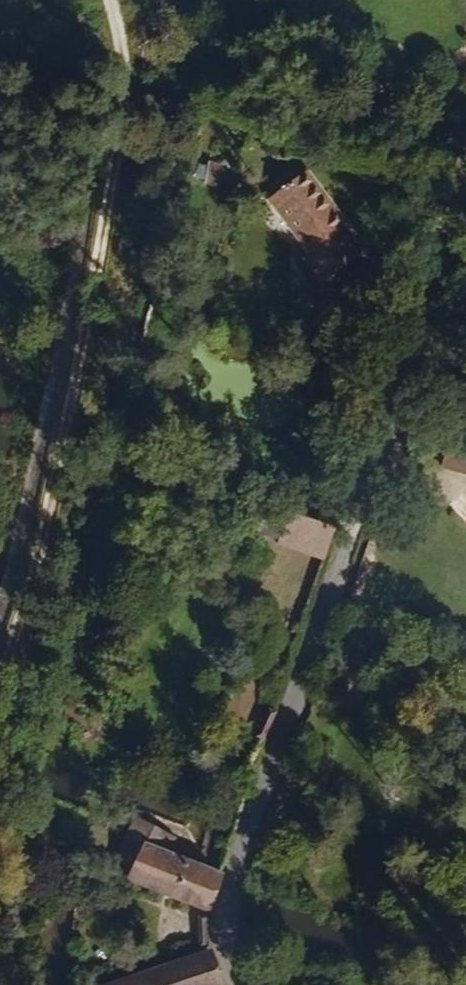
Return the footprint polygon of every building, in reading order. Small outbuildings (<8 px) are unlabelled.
[(346,228),(307,173),(271,199),(310,253),(304,257),(320,278),(354,254),(339,233),(346,228)] [(244,201),(249,178),(233,174),(228,197),(244,201)] [(446,456),(439,484),(465,491),(465,461),(446,456)] [(301,529),(310,496),(293,492),(284,524),(301,529)] [(343,541),(355,509),(310,496),(301,529),(343,541)] [(179,832),(182,822),(158,815),(156,825),(179,832)] [(215,895),(229,862),(175,843),(179,832),(156,825),(142,868),(215,895)] [(220,984),(210,954),(112,984),(219,984),(220,984)]
